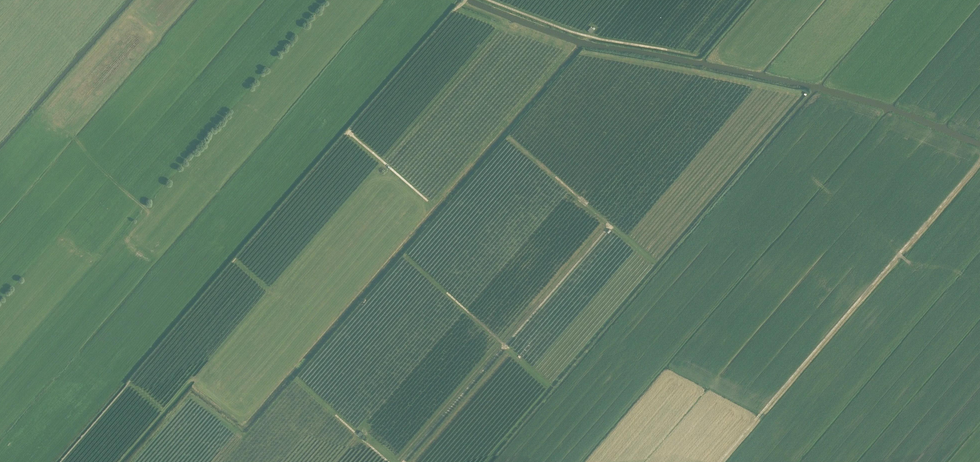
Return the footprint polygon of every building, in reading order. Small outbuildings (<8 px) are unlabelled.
[(366,423),(361,429),(364,432),(370,426),(366,423)]
